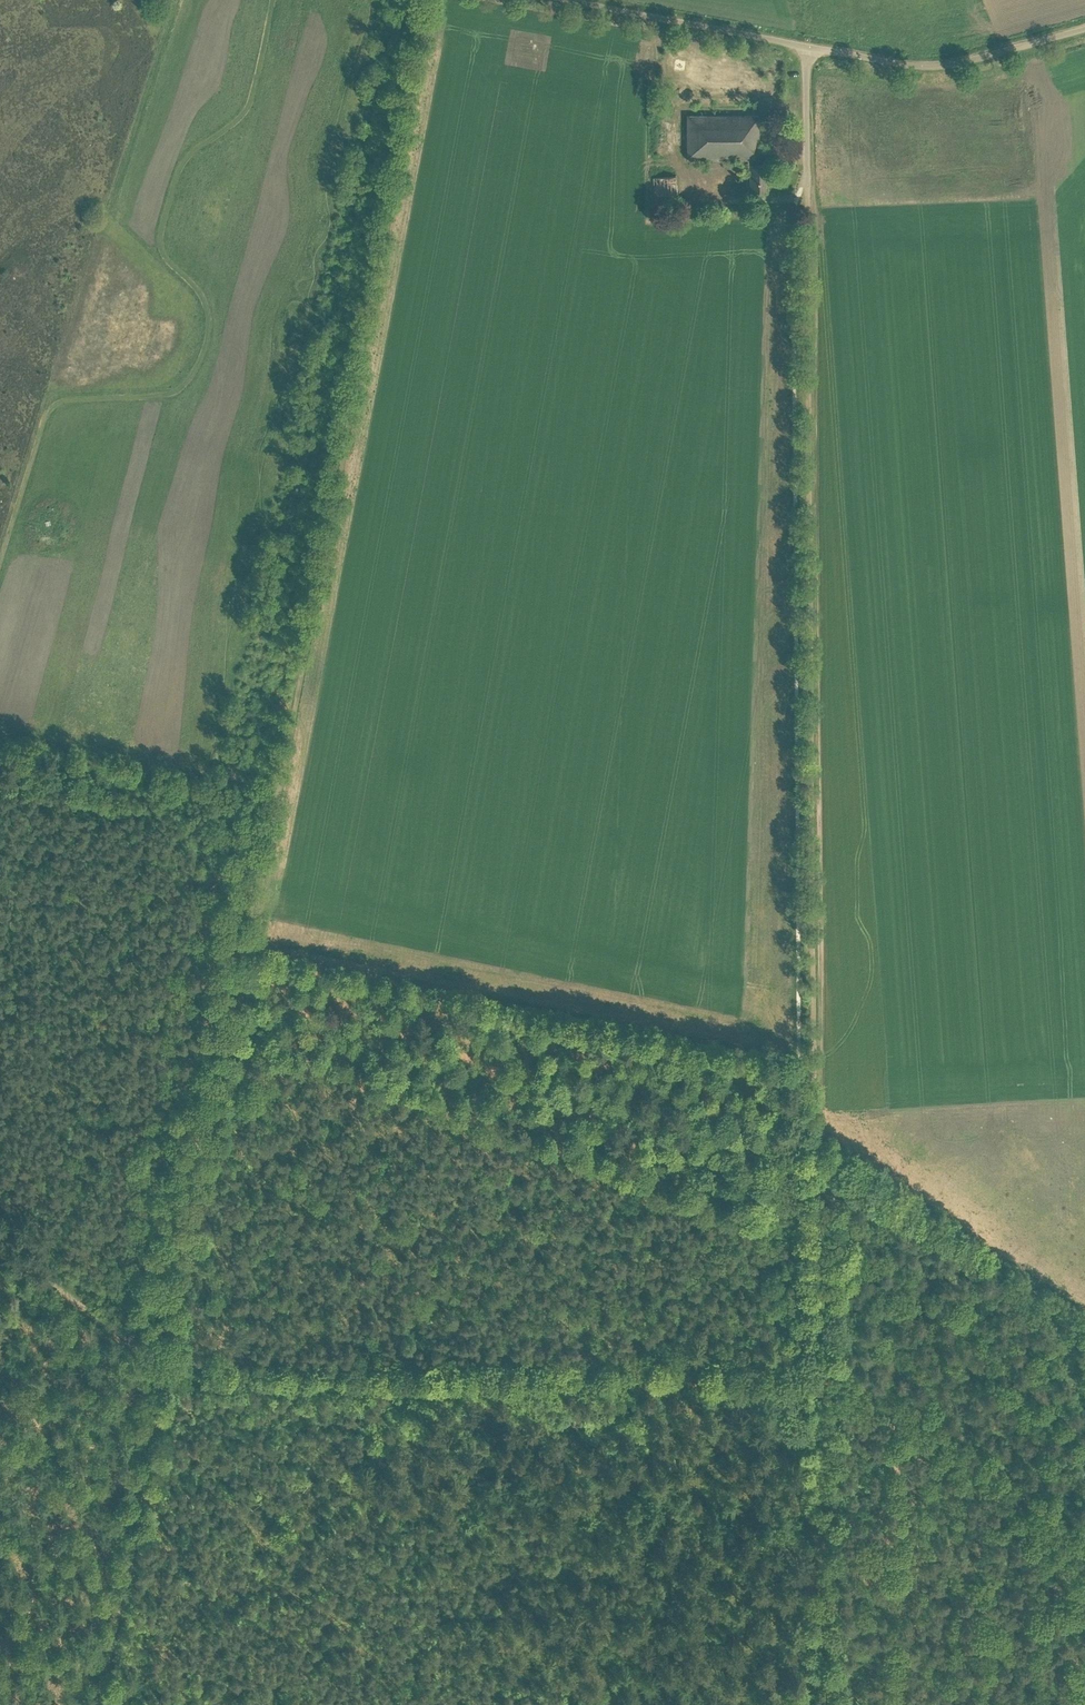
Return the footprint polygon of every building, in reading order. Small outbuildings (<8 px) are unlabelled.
[(686,156),(747,156),(758,156),(758,113),(686,113),(686,156)] [(758,156),(747,156),(747,173),(749,173),(749,189),(766,189),(766,163),(758,163),(758,156)] [(670,184),(668,175),(656,178),(658,187),(670,184)]
